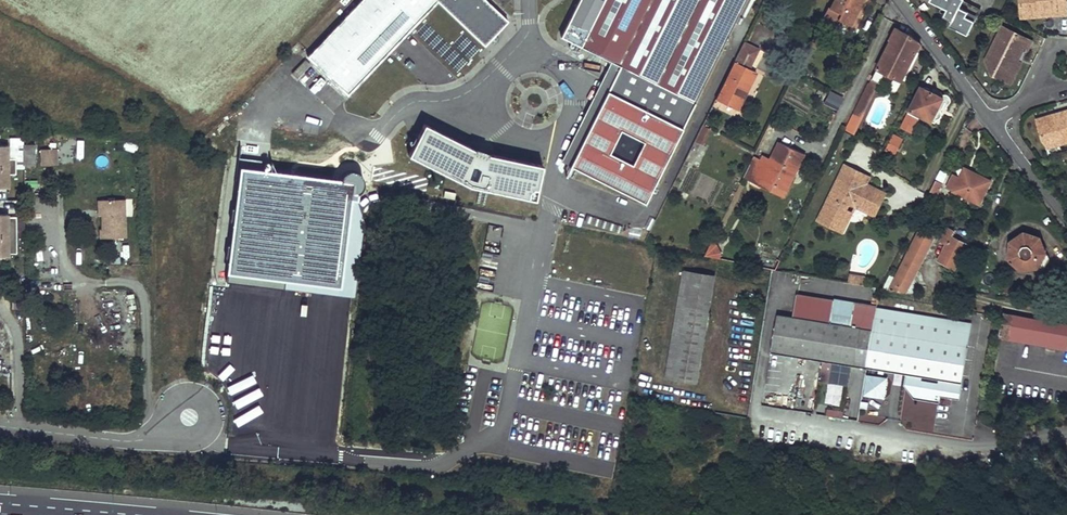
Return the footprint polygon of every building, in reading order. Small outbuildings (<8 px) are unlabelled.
[(306,53),(346,92),(435,0),(358,0),(306,53)] [(483,43),(507,19),(487,0),(438,0),(483,43)] [(560,35),(609,60),(619,65),(568,164),(642,201),(733,24),(736,18),(745,0),(578,0),(560,35)] [(822,16),(836,23),(838,20),(849,26),(862,0),(830,0),(822,16)] [(946,8),(950,18),(953,19),(949,27),(967,35),(977,15),(960,8),(963,0),(932,0),(946,8)] [(1063,0),(1016,0),(1016,15),(1036,15),(1036,12),(1052,12),(1052,16),(1063,16),(1063,0)] [(742,21),(736,18),(733,24),(739,27),(742,21)] [(1025,48),(1029,39),(1001,24),(982,58),(993,64),(989,71),(988,72),(1004,79),(1014,60),(1010,58),(1017,44),(1021,46),(1025,48)] [(918,42),(896,28),(891,39),(892,39),(872,83),(869,82),(846,129),(853,133),(878,84),(880,84),(885,73),(902,81),(920,44),(918,42)] [(820,38),(815,35),(810,45),(815,48),(820,38)] [(756,49),(743,42),(715,100),(737,110),(755,72),(747,68),(756,49)] [(1021,46),(1017,44),(1010,58),(1014,60),(1021,46)] [(993,64),(982,58),(989,71),(993,64)] [(619,65),(609,60),(558,159),(568,164),(619,65)] [(1018,61),(1014,60),(1004,79),(1007,81),(1018,61)] [(920,88),(908,113),(919,118),(920,115),(932,121),(942,98),(920,88)] [(839,110),(843,96),(828,91),(823,105),(839,110)] [(1059,116),(1058,112),(1037,118),(1043,138),(1057,135),(1059,143),(1066,141),(1066,114),(1059,116)] [(281,121),(280,128),(296,129),(297,122),(281,121)] [(423,123),(407,154),(467,184),(527,197),(528,189),(532,187),(536,188),(541,164),(486,152),(487,151),(473,147),(423,123)] [(711,129),(703,126),(695,142),(703,145),(711,129)] [(892,132),(885,149),(892,152),(900,136),(892,132)] [(1057,135),(1043,138),(1048,146),(1059,143),(1057,135)] [(772,160),(763,156),(752,180),(760,184),(762,178),(782,188),(788,175),(794,177),(805,154),(780,142),(772,160)] [(0,144),(0,186),(8,186),(7,172),(15,172),(15,156),(8,157),(7,144),(0,144)] [(24,146),(24,164),(35,164),(35,146),(24,146)] [(57,149),(42,149),(42,164),(57,164),(57,149)] [(1058,152),(1060,159),(1066,157),(1066,150),(1058,152)] [(322,154),(318,165),(328,169),(332,157),(322,154)] [(862,173),(845,165),(818,221),(843,232),(852,214),(845,210),(848,203),(855,207),(875,216),(881,202),(874,199),(878,190),(866,184),(859,181),(862,173)] [(950,173),(944,186),(978,203),(989,180),(962,167),(958,176),(950,173)] [(936,179),(945,181),(947,172),(939,169),(936,179)] [(870,177),(862,173),(859,181),(866,184),(870,177)] [(794,177),(788,175),(782,188),(788,190),(794,177)] [(886,194),(878,190),(874,199),(881,202),(886,194)] [(125,199),(100,200),(101,216),(101,229),(99,229),(100,238),(126,237),(125,199)] [(855,207),(848,203),(845,210),(852,214),(855,207)] [(0,213),(0,255),(9,255),(9,251),(17,251),(16,216),(8,216),(8,213),(0,213)] [(953,233),(945,228),(939,241),(946,244),(938,262),(954,269),(966,245),(951,238),(953,233)] [(933,236),(920,229),(894,280),(889,291),(904,293),(933,236)] [(1038,237),(1021,232),(1008,241),(1006,259),(1018,270),(1036,268),(1044,253),(1038,237)] [(998,241),(993,239),(989,247),(994,249),(998,241)] [(697,383),(712,293),(713,287),(715,275),(684,270),(683,273),(682,279),(682,281),(673,336),(667,377),(697,383)] [(852,285),(862,287),(864,279),(853,277),(852,285)] [(889,291),(894,280),(888,277),(881,290),(889,291)] [(877,307),(855,303),(853,318),(851,327),(873,330),(877,307)] [(955,319),(877,307),(873,330),(951,342),(955,319)] [(831,316),(791,309),(790,317),(851,327),(853,318),(832,314),(831,316)] [(1000,336),(1066,348),(1066,325),(1004,314),(1000,336)] [(790,317),(776,315),(771,351),(907,372),(920,374),(937,377),(959,380),(965,345),(951,342),(873,330),(851,327),(790,317)] [(965,345),(969,321),(955,319),(951,342),(965,345)] [(819,381),(830,383),(834,362),(823,360),(819,381)] [(920,374),(907,372),(905,384),(915,397),(933,400),(934,400),(935,399),(936,399),(937,397),(938,394),(950,396),(951,392),(954,389),(958,390),(959,380),(937,377),(937,381),(934,383),(930,381),(928,381),(925,380),(921,380),(919,378),(920,374)] [(885,398),(887,376),(865,374),(863,396),(885,398)] [(845,424),(846,420),(762,404),(760,416),(806,425),(808,415),(826,419),(826,420),(845,424)]
